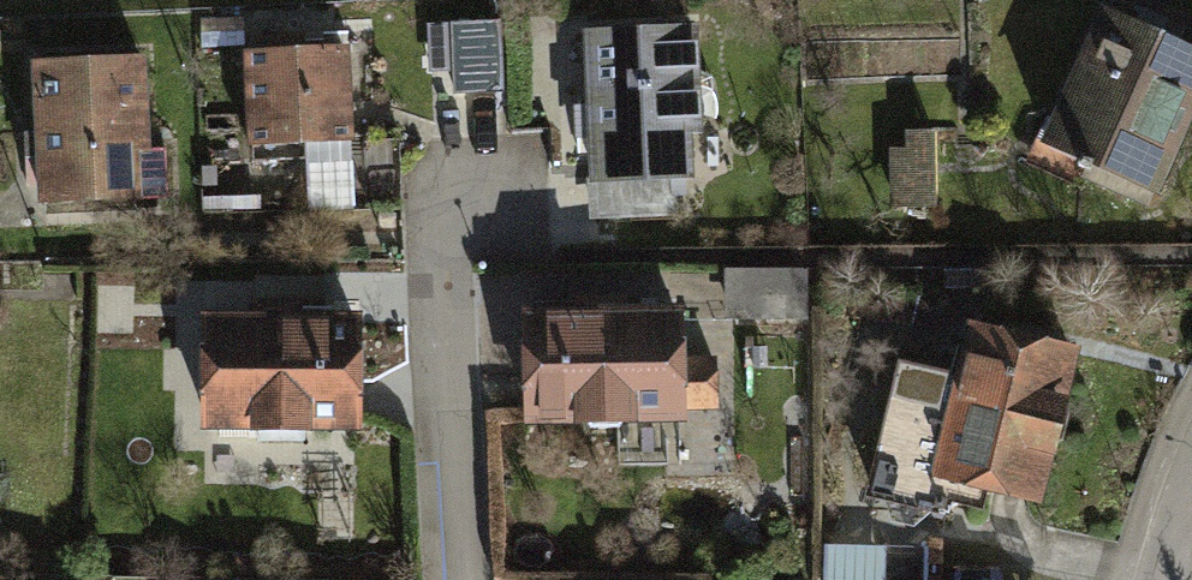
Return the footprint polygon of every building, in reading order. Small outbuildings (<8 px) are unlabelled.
[(1050,151),(1173,205),(1191,161),(1191,57),(1108,20),(1050,151)] [(461,26),(464,96),(510,94),(507,24),(461,26)] [(587,41),(593,190),(714,186),(708,37),(587,41)] [(354,40),(250,44),(255,138),(358,133),(354,40)] [(36,47),(39,198),(150,196),(148,44),(36,47)] [(942,211),(944,139),(901,138),(899,210),(942,211)] [(740,319),(814,320),(815,275),(741,274),(740,319)] [(206,300),(206,415),(367,415),(367,300),(206,300)] [(521,307),(524,418),(699,412),(695,302),(521,307)] [(975,334),(937,484),(1051,513),(1089,362),(975,334)]
